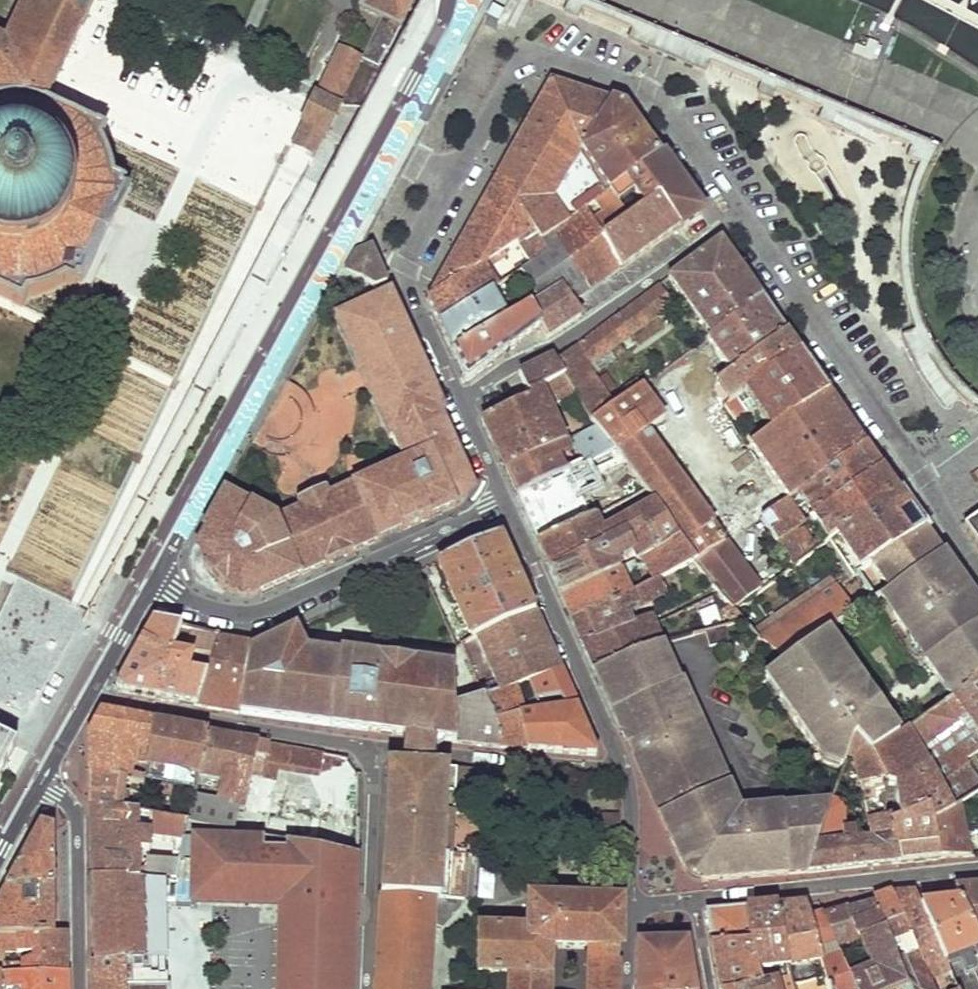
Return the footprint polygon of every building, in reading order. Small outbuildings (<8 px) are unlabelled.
[(13,95),(29,97),(49,103),(80,38),(91,14),(97,0),(25,0),(20,11),(11,30),(2,48),(0,47),(0,97),(13,95)] [(357,4),(379,14),(360,53),(336,43),(310,97),(303,111),(291,142),(332,164),(349,136),(357,121),(423,0),(359,0),(357,4)] [(506,17),(496,12),(493,18),(490,22),(500,27),(503,22),(506,17)] [(503,167),(498,175),(547,255),(532,268),(522,275),(539,305),(562,293),(573,306),(620,270),(589,209),(602,200),(607,196),(582,153),(610,100),(551,81),(546,90),(503,167)] [(104,129),(56,106),(49,103),(29,97),(13,95),(0,97),(0,297),(21,307),(28,293),(37,292),(47,289),(56,285),(64,281),(66,281),(75,284),(77,280),(81,281),(101,237),(122,194),(119,192),(122,185),(115,181),(111,167),(106,152),(99,140),(104,129)] [(627,106),(610,100),(582,153),(607,196),(639,173),(662,157),(641,127),(627,106)] [(261,152),(281,159),(291,134),(271,126),(261,152)] [(685,191),(662,157),(639,173),(648,189),(621,209),(624,219),(616,225),(602,200),(589,209),(620,270),(643,252),(677,225),(668,212),(690,198),(685,191)] [(433,291),(428,298),(435,312),(440,324),(492,293),(499,290),(485,265),(516,242),(532,268),(547,255),(498,175),(491,187),(456,249),(433,291)] [(700,212),(690,198),(668,212),(677,225),(700,212)] [(710,338),(763,302),(729,253),(722,243),(705,255),(671,279),(710,338)] [(350,265),(345,273),(359,282),(370,288),(385,283),(370,249),(355,255),(350,265)] [(651,296),(664,312),(673,306),(662,287),(660,288),(651,296)] [(430,386),(388,292),(366,302),(333,316),(400,465),(326,498),(323,492),(296,502),(299,509),(277,519),(223,493),(202,532),(201,553),(205,569),(216,586),(225,591),(234,596),(249,597),(260,594),(275,588),(439,515),(450,510),(461,501),(467,487),(464,473),(444,417),(430,386)] [(492,293),(440,324),(447,339),(454,354),(493,333),(509,324),(492,293)] [(539,305),(526,313),(538,331),(545,339),(562,327),(581,315),(573,306),(562,293),(539,305)] [(641,388),(655,377),(650,371),(608,400),(587,367),(664,312),(651,296),(603,329),(556,362),(566,377),(594,421),(641,388)] [(699,422),(703,420),(729,402),(716,383),(786,334),(775,318),(763,302),(710,338),(707,340),(724,363),(715,368),(712,364),(677,388),(699,422)] [(493,333),(506,354),(532,335),(538,331),(526,313),(509,324),(493,333)] [(493,333),(454,354),(464,381),(469,382),(487,369),(506,354),(493,333)] [(716,383),(729,402),(744,391),(799,352),(793,344),(786,334),(716,383)] [(744,391),(773,431),(828,393),(814,373),(799,352),(744,391)] [(545,361),(519,373),(531,397),(537,394),(537,389),(540,388),(566,377),(556,362),(553,358),(545,361)] [(531,397),(482,420),(494,446),(505,471),(550,451),(566,444),(540,388),(537,389),(537,394),(531,397)] [(658,510),(690,488),(649,432),(667,419),(641,388),(594,421),(616,452),(625,466),(657,508),(658,510)] [(800,492),(865,445),(846,419),(828,393),(773,431),(752,446),(791,500),(800,492)] [(800,492),(816,514),(882,469),(873,458),(865,445),(800,492)] [(550,451),(505,471),(511,482),(516,495),(560,476),(550,451)] [(560,476),(516,495),(527,519),(537,544),(593,518),(576,486),(625,466),(616,452),(560,476)] [(816,514),(812,517),(829,541),(898,491),(890,481),(882,469),(816,514)] [(691,558),(729,541),(747,528),(738,517),(720,530),(690,488),(658,510),(665,520),(681,543),(691,558)] [(829,541),(853,577),(871,564),(924,528),(910,509),(898,491),(829,541)] [(765,516),(781,541),(800,528),(807,523),(791,500),(765,516)] [(593,518),(537,544),(544,557),(550,570),(665,520),(658,510),(657,508),(602,533),(593,518)] [(977,546),(977,518),(965,526),(977,546)] [(665,520),(550,570),(556,583),(561,595),(619,571),(614,561),(632,553),(637,563),(649,558),(681,543),(665,520)] [(781,541),(796,565),(815,550),(800,528),(781,541)] [(924,528),(871,564),(888,593),(941,553),(933,542),(924,528)] [(477,639),(534,616),(504,548),(500,537),(449,560),(440,564),(472,641),(477,639)] [(690,559),(734,611),(764,589),(729,541),(691,558),(690,559)] [(649,558),(657,575),(690,559),(691,558),(681,543),(649,558)] [(977,685),(977,605),(960,580),(941,553),(888,593),(879,599),(954,701),(977,685)] [(619,571),(561,595),(566,604),(569,612),(625,587),(619,571)] [(657,578),(572,618),(578,632),(583,646),(630,623),(625,610),(663,588),(657,578)] [(756,632),(761,637),(838,588),(831,581),(756,632)] [(761,637),(784,660),(825,634),(856,615),(838,588),(761,637)] [(539,625),(534,616),(477,639),(499,696),(560,673),(539,625)] [(144,635),(116,686),(119,693),(132,695),(196,706),(220,639),(153,619),(144,635)] [(653,620),(586,652),(591,662),(595,671),(661,645),(664,644),(653,620)] [(723,623),(705,628),(710,642),(727,638),(723,623)] [(296,631),(288,635),(297,658),(289,722),(385,734),(404,737),(436,741),(456,743),(454,709),(454,668),(396,660),(339,653),(338,656),(306,651),(296,631)] [(784,660),(763,674),(822,759),(843,767),(844,762),(849,748),(859,745),(871,756),(898,738),(825,634),(784,660)] [(252,649),(237,714),(263,718),(289,722),(297,658),(288,635),(256,652),(252,649)] [(220,639),(196,706),(217,710),(237,714),(252,649),(220,639)] [(661,645),(595,671),(639,771),(682,868),(690,886),(694,885),(701,884),(808,873),(830,803),(739,814),(680,680),(677,682),(661,645)] [(27,709),(43,682),(21,669),(5,696),(27,709)] [(542,714),(576,708),(568,691),(560,673),(499,696),(484,703),(492,728),(525,718),(517,696),(531,691),(542,714)] [(954,701),(977,737),(977,685),(954,701)] [(954,701),(898,738),(871,756),(878,788),(886,793),(931,765),(958,807),(977,795),(977,761),(974,755),(977,753),(977,737),(954,701)] [(484,703),(454,709),(456,743),(467,745),(500,749),(492,728),(484,703)] [(492,728),(500,749),(538,753),(594,759),(597,755),(581,718),(576,708),(542,714),(525,718),(492,728)] [(90,756),(89,776),(123,780),(128,781),(133,746),(149,747),(153,723),(107,714),(103,714),(100,715),(90,734),(90,756)] [(179,728),(153,723),(149,747),(145,769),(196,778),(206,733),(179,728)] [(237,738),(206,733),(196,778),(191,802),(237,810),(243,789),(248,772),(260,773),(268,744),(237,738)] [(19,745),(0,736),(0,777),(19,745)] [(436,741),(404,737),(403,752),(401,766),(432,768),(434,756),(436,741)] [(268,744),(260,773),(272,775),(277,759),(317,767),(349,761),(346,759),(268,744)] [(830,803),(808,873),(854,869),(901,864),(878,788),(871,756),(859,745),(849,748),(844,762),(854,766),(870,842),(857,843),(855,832),(841,831),(839,805),(830,803)] [(878,788),(901,864),(919,862),(939,860),(932,823),(958,807),(931,765),(886,793),(878,788)] [(401,766),(387,766),(386,795),(384,843),(399,845),(402,827),(445,829),(454,830),(454,814),(469,814),(471,770),(432,768),(401,766)] [(237,810),(191,802),(186,826),(357,856),(358,773),(349,778),(345,829),(277,817),(282,797),(243,789),(237,810)] [(123,780),(89,776),(89,792),(90,808),(119,813),(123,780)] [(932,823),(939,860),(956,858),(970,856),(958,807),(932,823)] [(91,822),(94,878),(139,881),(139,862),(150,863),(150,836),(176,840),(184,841),(186,826),(119,813),(90,808),(91,822)] [(0,901),(0,936),(55,935),(53,829),(41,825),(10,883),(0,901)] [(357,856),(186,826),(184,841),(175,883),(173,899),(192,900),(192,902),(280,905),(276,988),(352,988),(357,856)] [(434,874),(432,898),(465,900),(470,856),(452,854),(454,839),(444,837),(445,829),(402,827),(399,845),(384,843),(383,864),(383,872),(434,874)] [(139,881),(175,883),(184,841),(176,840),(170,864),(150,863),(139,862),(139,881)] [(93,921),(92,966),(139,968),(139,897),(139,881),(94,878),(93,921)] [(175,883),(139,881),(139,897),(144,898),(144,913),(172,914),(173,899),(175,883)] [(977,936),(977,884),(959,885),(952,885),(960,901),(977,936)] [(897,896),(919,956),(931,988),(953,988),(943,963),(920,906),(915,894),(905,895),(897,896)] [(432,898),(383,895),(380,955),(378,988),(426,988),(432,898)] [(919,956),(897,896),(884,899),(877,901),(900,963),(919,956)] [(619,943),(619,912),(620,901),(532,897),(529,940),(473,938),(472,968),(505,971),(504,988),(547,988),(549,941),(588,944),(586,988),(618,988),(619,943)] [(900,963),(877,901),(850,909),(825,916),(840,946),(863,941),(874,969),(852,976),(857,988),(911,988),(900,963)] [(960,901),(950,902),(920,906),(943,963),(977,950),(977,936),(960,901)] [(800,968),(823,962),(811,920),(807,904),(791,905),(775,907),(789,963),(794,988),(801,986),(804,984),(800,968)] [(762,908),(746,909),(751,944),(755,970),(782,965),(789,963),(775,907),(762,908)] [(751,944),(746,909),(726,911),(707,913),(711,940),(712,947),(751,944)] [(830,988),(857,988),(852,976),(840,946),(825,916),(818,918),(811,920),(823,962),(830,988)] [(6,976),(65,974),(65,955),(65,933),(55,935),(0,936),(0,950),(32,950),(21,958),(0,959),(0,976),(6,976)] [(697,988),(688,941),(637,942),(637,988),(698,988),(697,988)] [(712,947),(717,972),(720,988),(751,988),(757,987),(755,970),(751,944),(712,947)] [(919,956),(900,963),(911,988),(931,988),(919,956)] [(789,963),(782,965),(785,978),(781,979),(783,988),(795,988),(794,988),(789,963)] [(139,968),(92,966),(92,988),(140,988),(139,968)] [(65,974),(6,976),(7,988),(12,988),(65,988),(65,974)]
